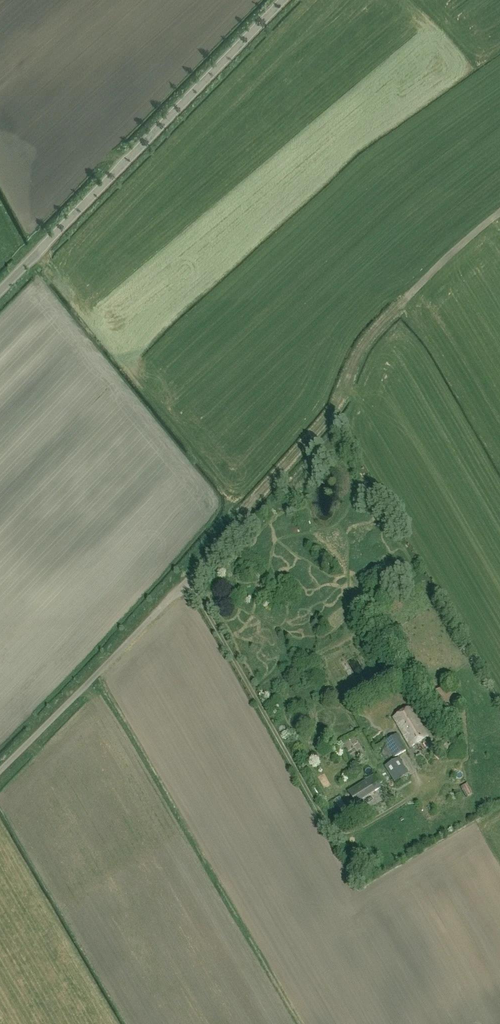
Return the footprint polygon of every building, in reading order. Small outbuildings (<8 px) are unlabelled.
[(427,737),(411,708),(393,718),(410,747),(427,737)] [(354,747),(359,740),(351,735),(346,741),(354,747)] [(394,758),(407,750),(397,735),(385,742),(394,758)] [(394,782),(408,773),(399,758),(385,766),(394,782)] [(355,804),(382,788),(374,776),(348,792),(355,804)] [(465,782),(460,784),(465,795),(470,793),(465,782)]
